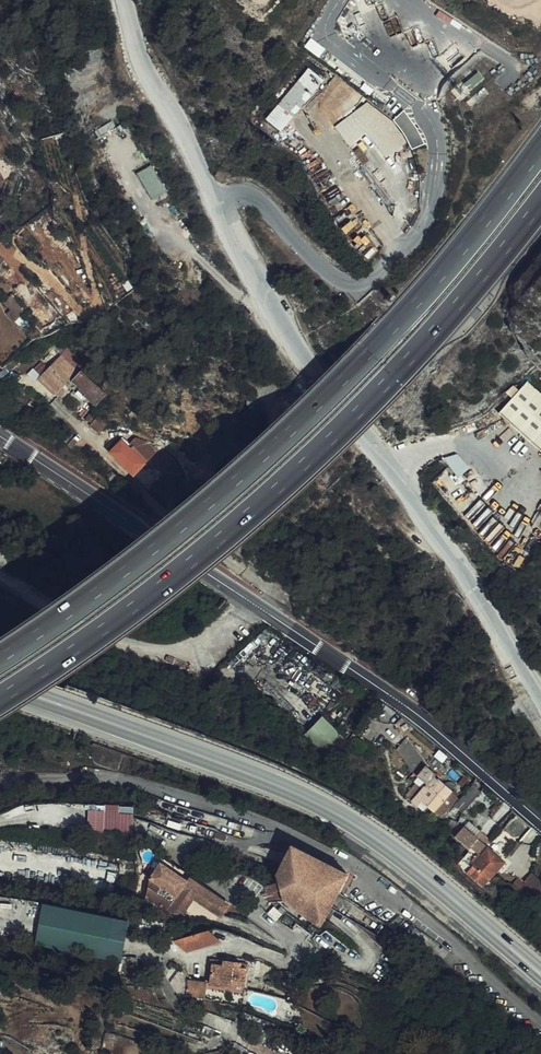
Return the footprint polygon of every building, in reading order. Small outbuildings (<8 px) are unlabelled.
[(266,118),(282,131),(325,80),(309,67),(266,118)] [(352,148),(369,135),(387,158),(408,142),(414,150),(427,140),(404,111),(389,122),(371,98),(335,125),(352,148)] [(136,220),(162,207),(130,147),(104,160),(136,220)] [(11,267),(0,256),(0,278),(11,267)] [(26,324),(36,312),(18,298),(8,310),(17,317),(26,324)] [(13,323),(22,330),(26,324),(17,317),(13,323)] [(35,378),(47,367),(42,361),(30,372),(35,378)] [(66,396),(84,376),(73,366),(55,385),(66,396)] [(96,398),(103,389),(89,377),(80,386),(86,391),(76,401),(87,412),(98,400),(96,398)] [(528,384),(499,415),(540,451),(540,396),(528,384)] [(101,429),(107,436),(118,424),(111,416),(108,419),(102,412),(95,419),(103,427),(101,429)] [(127,447),(123,450),(120,448),(114,455),(141,480),(151,468),(142,460),(146,456),(137,448),(133,452),(127,447)] [(446,459),(459,476),(470,468),(457,451),(446,459)] [(324,715),(305,732),(327,754),(345,737),(324,715)] [(431,800),(439,807),(456,789),(434,767),(436,765),(426,756),(417,766),(427,775),(421,780),(415,774),(403,786),(410,792),(421,801),(426,795),(431,800)] [(431,800),(426,795),(421,801),(427,804),(431,800)] [(107,810),(89,809),(88,830),(134,832),(135,805),(107,804),(107,810)] [(456,831),(460,821),(455,818),(449,827),(456,831)] [(478,837),(484,832),(473,821),(467,827),(478,837)] [(457,837),(471,849),(474,847),(479,841),(485,845),(490,840),(484,832),(478,837),(467,827),(457,837)] [(499,853),(507,842),(499,837),(491,847),(499,853)] [(479,852),(485,845),(479,841),(474,847),(479,852)] [(471,849),(468,853),(473,858),(471,861),(474,863),(467,871),(483,885),(505,859),(504,858),(489,846),(487,848),(485,845),(479,852),(474,847),(471,849)] [(345,873),(296,852),(288,848),(276,876),(286,905),(323,925),(339,889),(345,873)] [(150,860),(141,879),(142,907),(146,906),(157,864),(150,860)] [(214,904),(220,890),(183,870),(180,876),(157,864),(146,906),(214,904)] [(524,881),(519,877),(512,885),(532,904),(540,895),(540,881),(532,873),(524,881)] [(122,962),(130,919),(43,902),(35,946),(122,962)] [(199,928),(170,943),(184,953),(213,937),(199,928)] [(266,928),(261,938),(271,942),(275,933),(266,928)] [(212,955),(211,982),(229,982),(229,978),(244,979),(245,956),(212,955)] [(187,981),(187,998),(206,998),(206,981),(187,981)]
